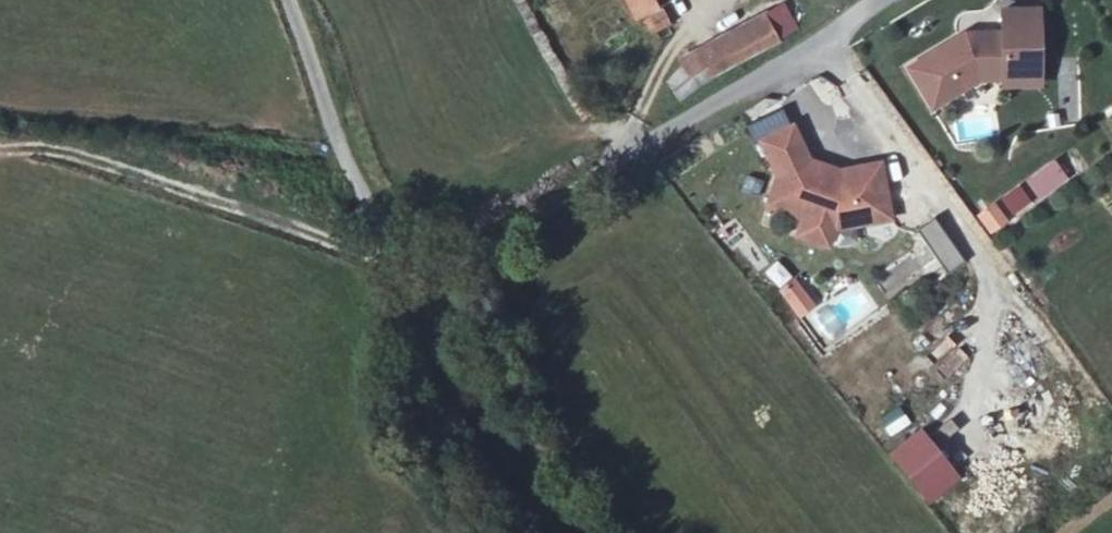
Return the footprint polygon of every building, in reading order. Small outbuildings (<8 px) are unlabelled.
[(636,15),(660,5),(657,0),(629,0),(636,15)] [(796,28),(780,5),(681,60),(700,85),(796,28)] [(908,67),(932,105),(974,78),(1002,77),(1001,53),(1037,53),(1036,7),(1001,8),(1002,31),(969,32),(969,38),(955,38),(908,67)] [(1037,53),(1001,53),(1002,77),(1002,83),(1038,82),(1037,53)] [(792,125),(761,140),(778,174),(768,204),(799,214),(830,225),(890,215),(880,163),(840,170),(809,159),(792,125)] [(1022,186),(976,211),(988,233),(1034,208),(1022,186)] [(830,225),(799,214),(793,230),(824,241),(830,225)] [(949,273),(965,262),(934,219),(918,230),(949,273)] [(799,277),(786,288),(797,302),(810,292),(799,277)] [(928,506),(962,478),(921,427),(887,455),(928,506)]
